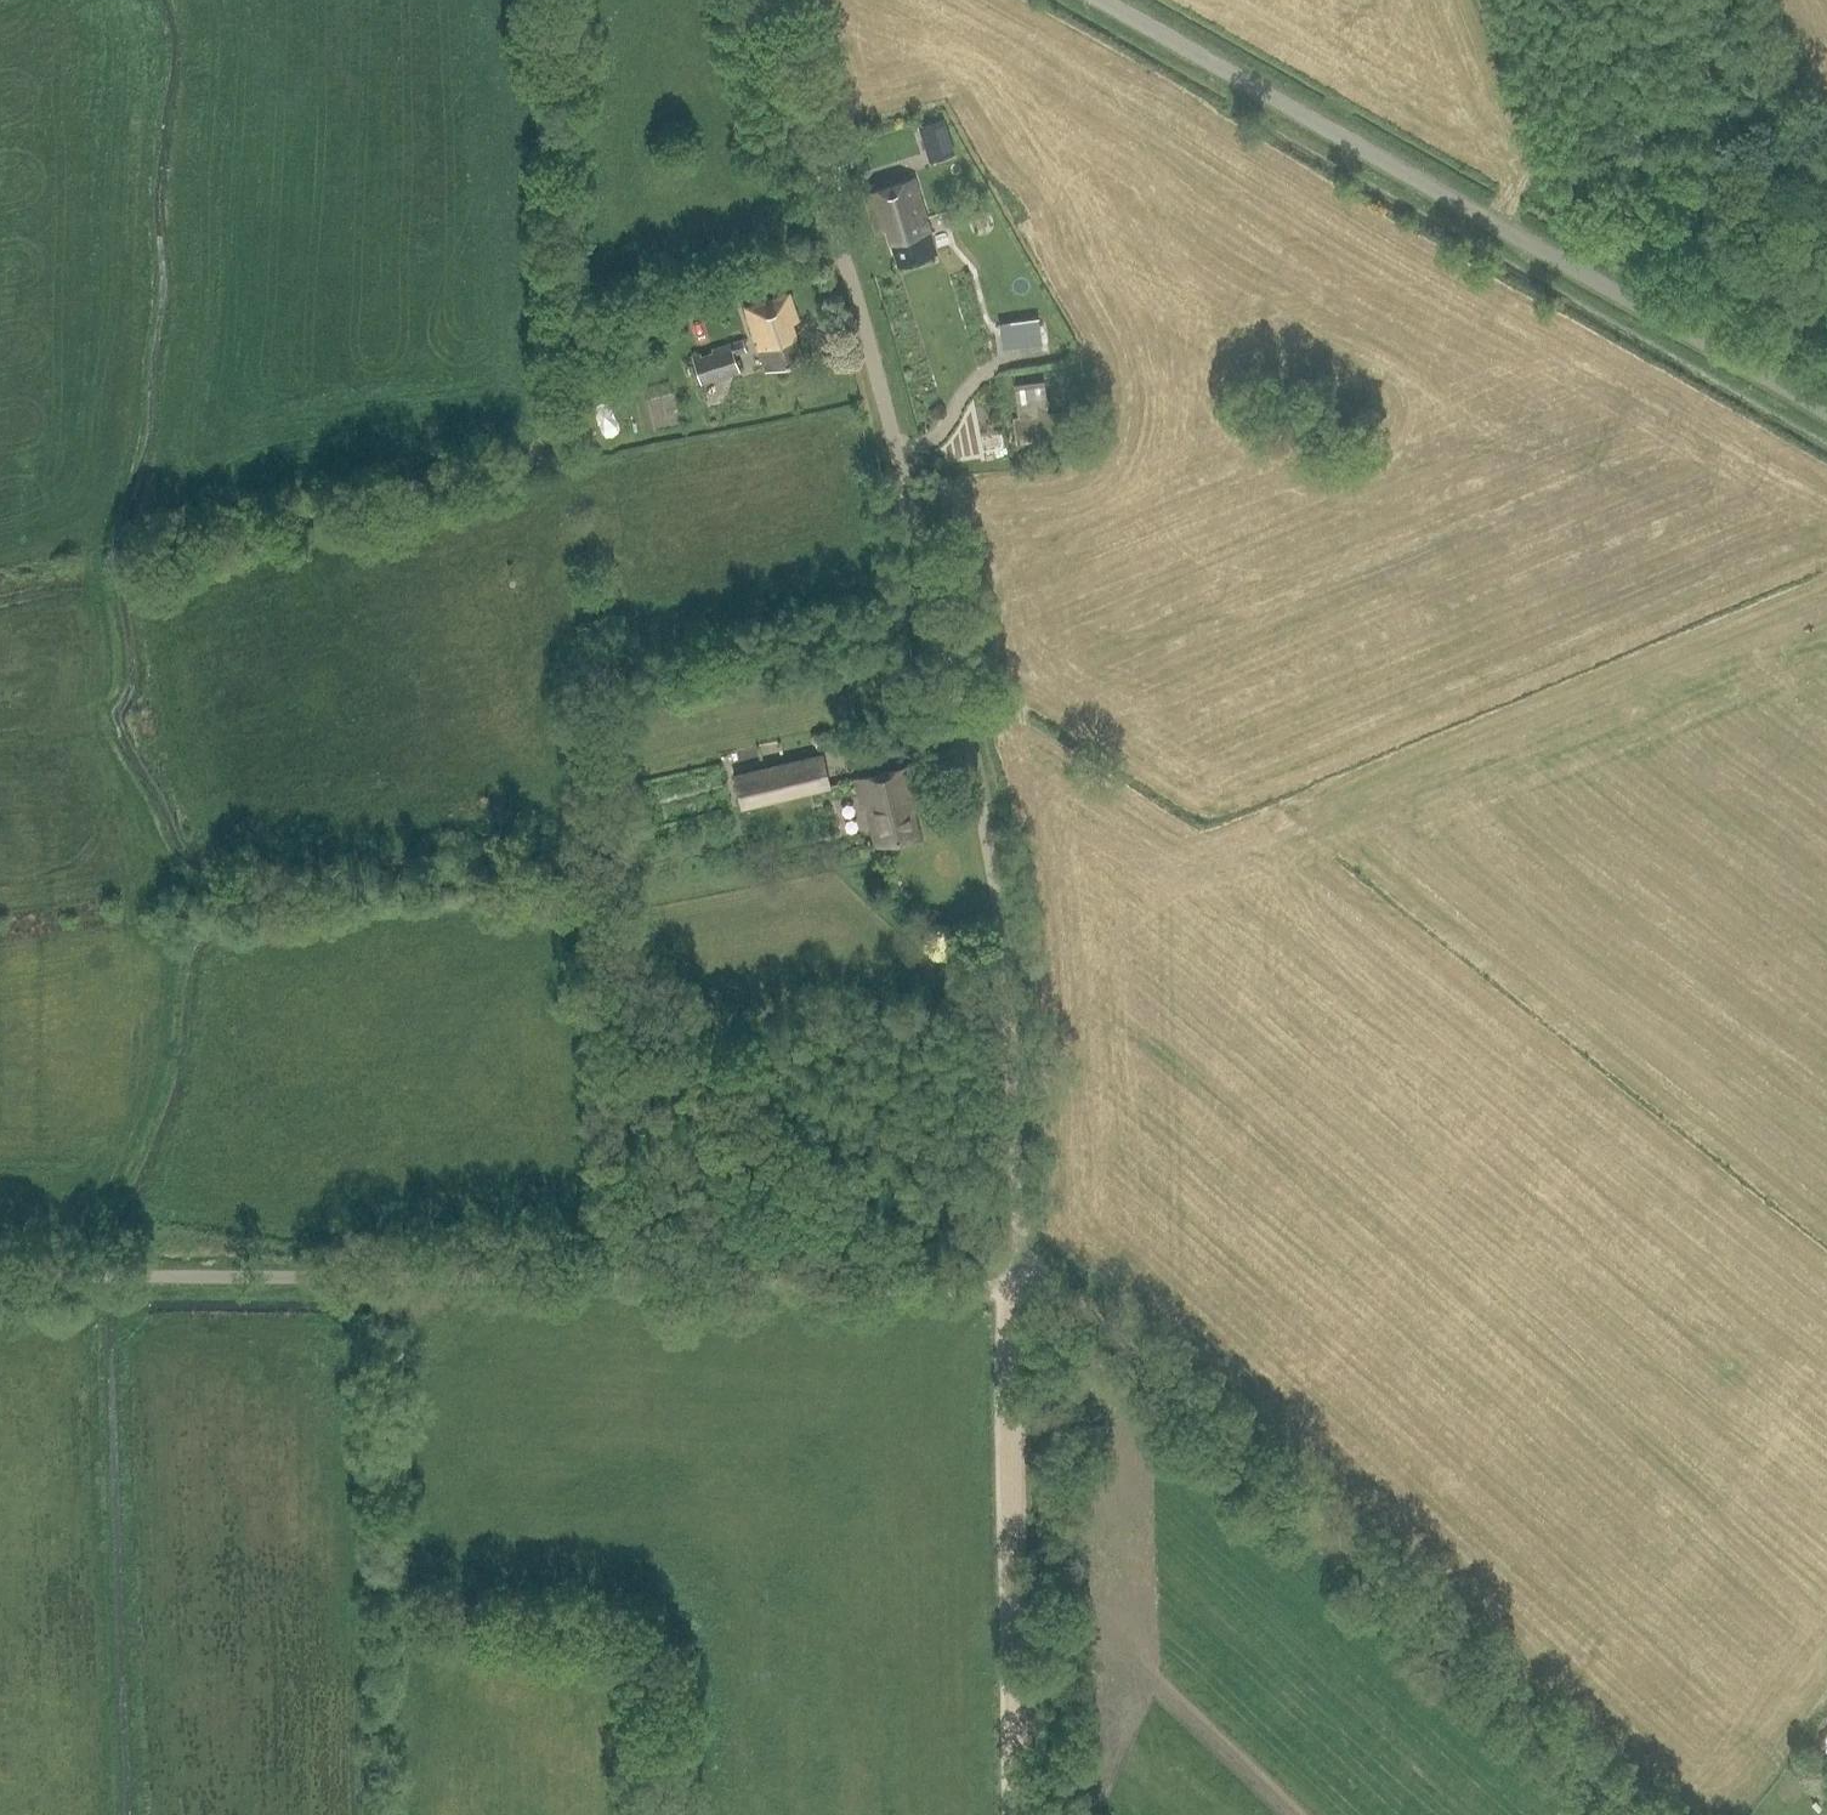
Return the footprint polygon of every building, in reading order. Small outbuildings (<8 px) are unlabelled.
[(950,113),(922,121),(933,158),(960,150),(950,113)] [(900,267),(938,255),(914,181),(864,197),(875,234),(888,230),(900,267)] [(788,325),(798,322),(789,297),(743,310),(766,372),(801,361),(788,325)] [(702,355),(700,352),(692,354),(702,385),(739,372),(733,355),(747,350),(743,338),(712,349),(713,352),(702,355)] [(581,349),(572,350),(573,365),(583,364),(586,364),(585,349),(581,349)] [(1045,385),(1018,389),(1025,444),(1062,440),(1058,413),(1049,414),(1045,385)] [(743,814),(829,791),(821,761),(735,784),(743,814)] [(904,799),(916,795),(908,769),(858,783),(865,809),(869,808),(879,843),(914,833),(904,799)]
